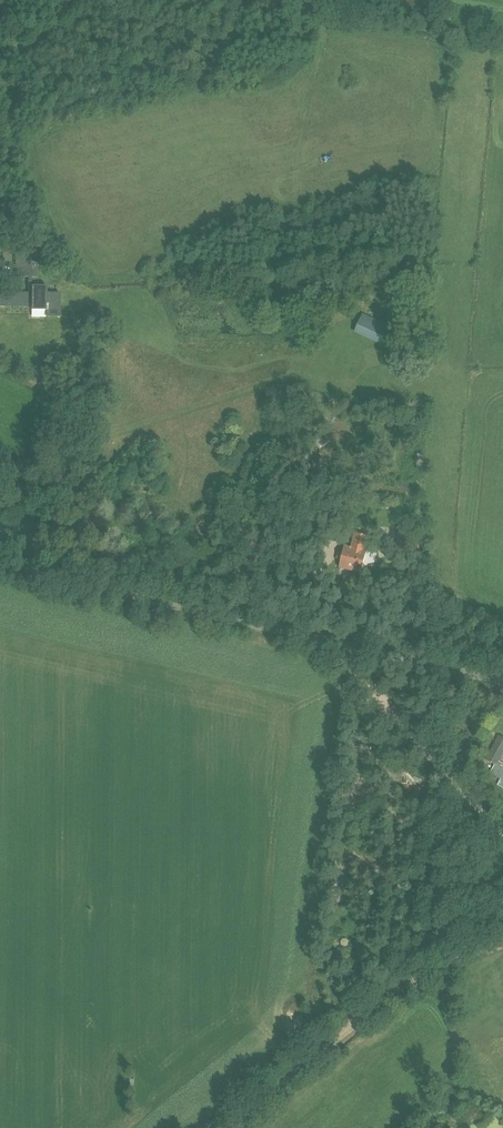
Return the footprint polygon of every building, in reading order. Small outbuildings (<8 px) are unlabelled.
[(16,277),(29,277),(37,277),(37,260),(31,260),(31,252),(16,253),(16,277)] [(47,286),(29,286),(29,292),(0,292),(0,307),(32,307),(32,310),(45,310),(46,317),(60,317),(60,292),(47,292),(47,286)] [(270,440),(269,440),(261,452),(264,454),(277,462),(285,449),(270,440)] [(267,461),(262,469),(269,473),(274,465),(267,461)] [(342,559),(340,567),(361,572),(367,552),(364,551),(368,537),(355,533),(351,548),(345,546),(343,553),(339,552),(338,558),(342,559)] [(410,679),(403,676),(399,687),(406,690),(410,679)] [(414,708),(408,711),(414,721),(420,718),(414,708)] [(486,760),(492,763),(495,765),(491,773),(494,775),(501,779),(498,784),(502,787),(502,763),(500,762),(502,757),(502,738),(498,736),(486,760)]
